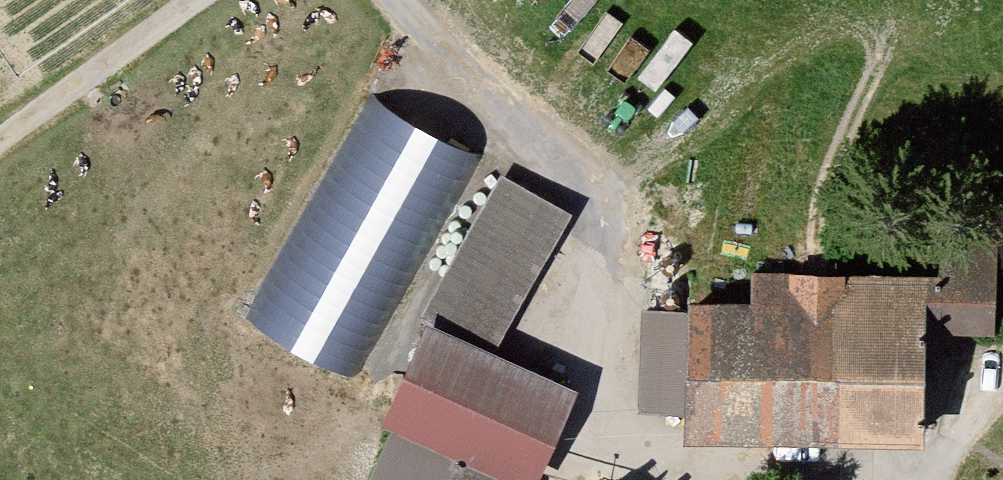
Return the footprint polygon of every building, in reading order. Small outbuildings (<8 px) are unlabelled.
[(365,378),(480,148),(366,91),(251,321),(365,378)] [(572,208),(503,170),(432,295),(502,334),(572,208)] [(684,407),(685,430),(926,435),(927,350),(943,350),(944,325),(997,327),(998,289),(936,287),(936,267),(753,266),(753,291),(690,290),(689,303),(643,303),(640,407),(684,407)] [(394,422),(367,479),(535,479),(580,382),(428,313),(381,416),(394,422)]
